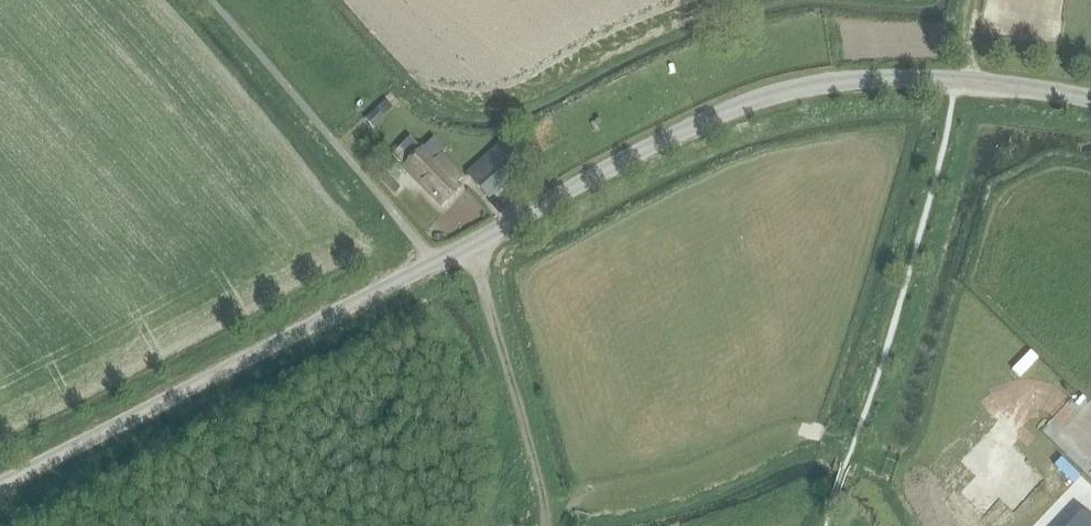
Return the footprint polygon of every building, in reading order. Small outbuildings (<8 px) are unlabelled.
[(374,109),(363,119),(372,129),(383,119),(374,109)] [(431,162),(418,149),(420,147),(409,137),(391,154),(441,204),(457,188),(453,184),(460,177),(438,155),(431,162)] [(489,199),(524,168),(500,141),(465,172),(489,199)] [(983,472),(968,488),(988,507),(1003,491),(1016,504),(1044,476),(1025,458),(1027,456),(1026,454),(1024,457),(1017,450),(1019,447),(1018,446),(1015,448),(997,431),(970,459),(983,472)] [(1068,525),(1090,525),(1090,521),(1082,512),(1068,525)]
